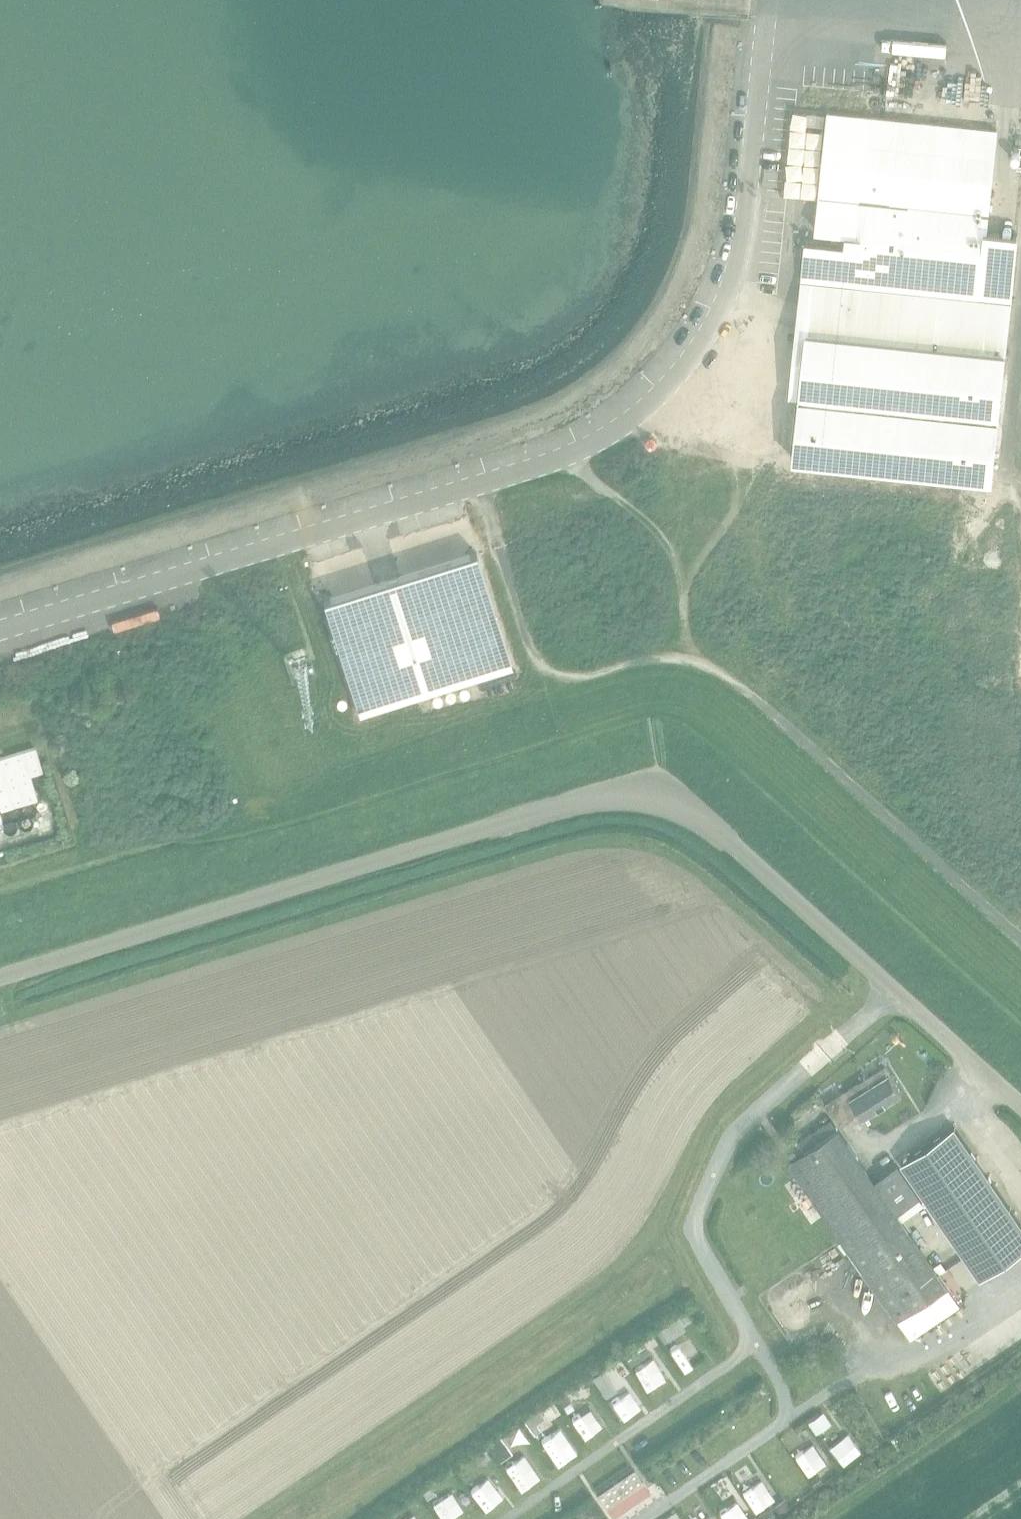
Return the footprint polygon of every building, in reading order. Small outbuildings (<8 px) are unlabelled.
[(986,231),(997,130),(828,113),(816,229),(835,231),(833,245),(817,243),(812,284),(811,296),(794,460),(992,481),(1004,361),(1017,235),(1014,234),(986,231)] [(854,495),(877,497),(878,480),(855,479),(854,495)] [(531,682),(478,531),(305,582),(358,733),(531,682)] [(205,584),(182,587),(183,597),(206,593),(205,584)] [(309,651),(286,659),(294,681),(316,674),(309,651)] [(2,809),(38,799),(31,774),(43,771),(36,747),(13,754),(0,758),(0,804),(2,809)] [(45,808),(57,807),(56,793),(44,794),(45,808)] [(826,1104),(839,1126),(859,1113),(863,1118),(902,1093),(885,1067),(826,1104)] [(788,1163),(834,1230),(887,1305),(886,1305),(898,1322),(948,1287),(936,1270),(935,1270),(897,1214),(920,1199),(897,1166),(874,1182),(831,1119),(798,1142),(805,1152),(788,1163)] [(901,1163),(975,1271),(981,1279),(1020,1252),(1020,1224),(953,1126),(948,1130),(901,1163)] [(666,1324),(657,1330),(664,1340),(673,1334),(666,1324)] [(643,1341),(623,1354),(630,1365),(650,1351),(643,1341)] [(598,1369),(590,1375),(597,1385),(605,1379),(598,1369)] [(617,1375),(608,1380),(618,1400),(627,1395),(617,1375)] [(566,1393),(557,1399),(561,1405),(570,1399),(566,1393)] [(570,1402),(564,1406),(568,1412),(574,1408),(570,1402)] [(577,1408),(588,1427),(597,1422),(586,1403),(577,1408)] [(539,1408),(524,1419),(531,1429),(538,1424),(536,1422),(544,1416),(539,1408)] [(821,1412),(809,1421),(817,1432),(829,1424),(821,1412)] [(557,1451),(576,1439),(564,1420),(545,1433),(557,1451)] [(833,1437),(847,1453),(865,1438),(851,1422),(833,1437)] [(814,1465),(822,1460),(811,1443),(803,1449),(814,1465)] [(519,1470),(527,1465),(515,1446),(506,1452),(519,1470)] [(495,1466),(476,1477),(488,1499),(507,1488),(495,1466)] [(762,1500),(780,1488),(765,1466),(747,1478),(762,1500)] [(634,1469),(597,1494),(613,1518),(650,1492),(634,1469)] [(430,1485),(423,1489),(428,1496),(434,1492),(430,1485)] [(448,1511),(457,1505),(446,1487),(437,1492),(448,1511)] [(733,1496),(725,1501),(735,1518),(743,1514),(733,1496)] [(783,1497),(774,1505),(780,1513),(790,1505),(783,1497)] [(693,1511),(698,1518),(711,1518),(703,1505),(693,1511)] [(758,1514),(761,1518),(767,1518),(771,1516),(765,1508),(758,1514)]
